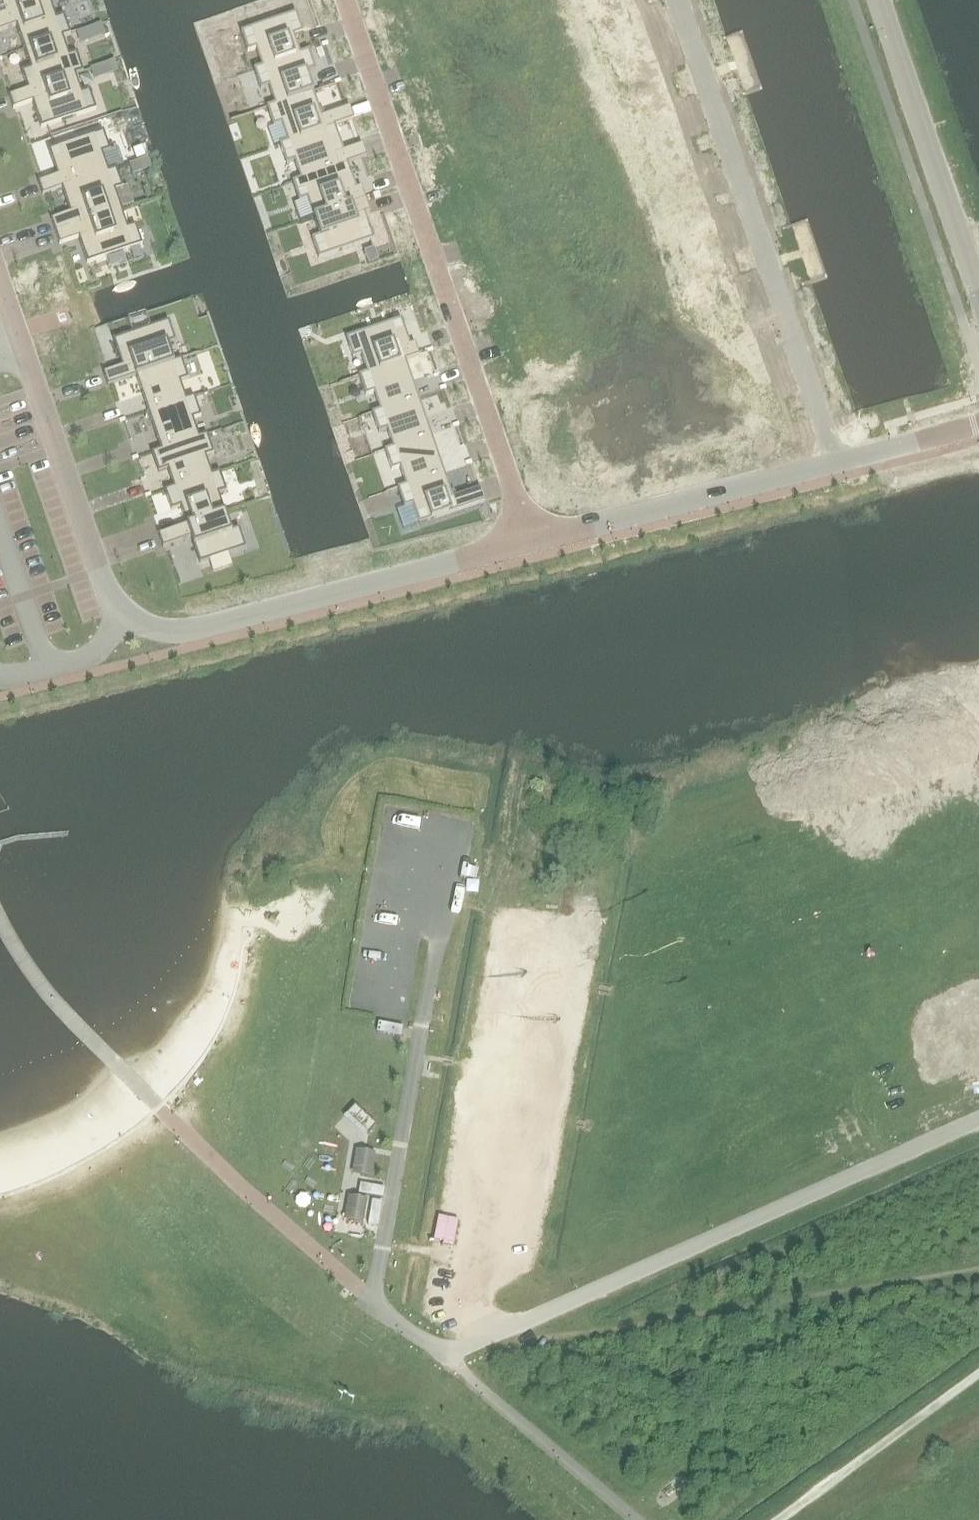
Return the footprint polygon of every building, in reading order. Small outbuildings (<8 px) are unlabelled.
[(0,2),(0,18),(11,14),(50,1),(49,0),(5,0),(0,2)] [(50,1),(11,14),(15,25),(23,51),(62,38),(70,35),(64,16),(56,18),(50,1)] [(297,11),(238,31),(245,52),(257,48),(263,65),(299,53),(294,35),(304,32),(297,11)] [(11,14),(0,18),(0,30),(15,25),(11,14)] [(85,30),(77,33),(81,45),(89,42),(85,30)] [(29,69),(20,72),(27,90),(36,87),(74,74),(74,75),(75,75),(83,72),(77,54),(68,57),(62,38),(23,51),(29,69)] [(263,65),(251,69),(258,89),(270,85),(277,104),(313,91),(306,73),(317,69),(310,49),(299,53),(263,65)] [(106,63),(110,74),(119,71),(115,60),(106,63)] [(27,90),(8,96),(12,109),(40,100),(42,105),(33,108),(40,128),(49,125),(87,111),(95,108),(89,90),(80,93),(74,75),(74,74),(36,87),(27,90)] [(277,104),(264,108),(271,126),(283,122),(289,142),(336,126),(353,120),(348,106),(331,112),(321,116),(313,91),(277,104)] [(289,142),(277,146),(284,165),(296,161),(302,179),(348,163),(366,157),(361,144),(344,150),(334,153),(331,146),(342,143),(336,126),(289,142)] [(65,173),(37,182),(42,195),(60,189),(108,172),(102,155),(110,153),(103,131),(56,147),(47,150),(54,170),(63,167),(65,173)] [(139,161),(143,172),(152,169),(148,158),(139,161)] [(302,179),(290,183),(297,204),(310,200),(315,217),(361,201),(368,199),(363,185),(357,187),(348,163),(302,179)] [(78,211),(50,220),(54,232),(120,210),(114,191),(123,188),(117,169),(108,172),(60,189),(67,209),(76,206),(78,211)] [(321,235),(309,239),(316,259),(374,239),(367,219),(357,222),(355,215),(365,212),(372,210),(368,199),(361,201),(315,217),(321,235)] [(120,210),(54,232),(59,245),(86,236),(88,240),(79,243),(86,263),(95,260),(133,247),(142,244),(135,225),(126,228),(120,210)] [(374,249),(364,253),(368,264),(378,261),(374,249)] [(402,319),(346,338),(353,360),(358,358),(357,357),(361,356),(367,374),(406,361),(402,349),(399,339),(408,336),(402,319)] [(131,363),(103,372),(107,383),(134,374),(173,361),(167,342),(175,340),(169,325),(114,343),(119,357),(128,354),(130,360),(131,363)] [(415,344),(402,349),(406,361),(419,356),(415,344)] [(173,361),(134,374),(147,411),(186,398),(179,378),(188,377),(181,358),(173,361)] [(367,374),(359,377),(366,396),(374,394),(380,412),(419,399),(406,361),(367,374)] [(186,398),(147,411),(160,448),(198,435),(199,435),(192,417),(201,414),(194,395),(186,398)] [(380,412),(372,415),(379,435),(387,432),(393,451),(432,438),(419,399),(380,412)] [(160,448),(151,451),(157,471),(166,468),(172,486),(211,473),(212,473),(205,454),(204,455),(204,454),(213,451),(206,432),(199,435),(198,435),(160,448)] [(393,451),(385,454),(392,473),(400,471),(406,488),(445,475),(432,438),(393,451)] [(172,486),(163,489),(170,509),(179,506),(186,524),(196,520),(225,510),(218,492),(227,489),(220,470),(212,473),(211,473),(172,486)] [(406,488),(398,491),(404,509),(412,506),(413,509),(419,526),(458,513),(453,498),(445,475),(406,488)] [(480,489),(453,498),(458,513),(486,504),(485,502),(480,489)] [(404,509),(397,511),(404,531),(419,526),(413,509),(412,506),(404,509)] [(185,524),(158,533),(162,546),(189,537),(190,539),(198,562),(209,559),(246,546),(239,526),(229,528),(225,510),(196,520),(186,524),(185,524)] [(401,1038),(403,1028),(379,1024),(377,1034),(401,1038)] [(355,1106),(347,1115),(367,1134),(376,1125),(355,1106)] [(366,1152),(362,1177),(372,1178),(376,1154),(366,1152)] [(361,1184),(359,1194),(383,1199),(385,1189),(361,1184)] [(358,1198),(354,1222),(364,1224),(368,1200),(358,1198)] [(372,1201),(368,1225),(378,1227),(383,1203),(372,1201)]
